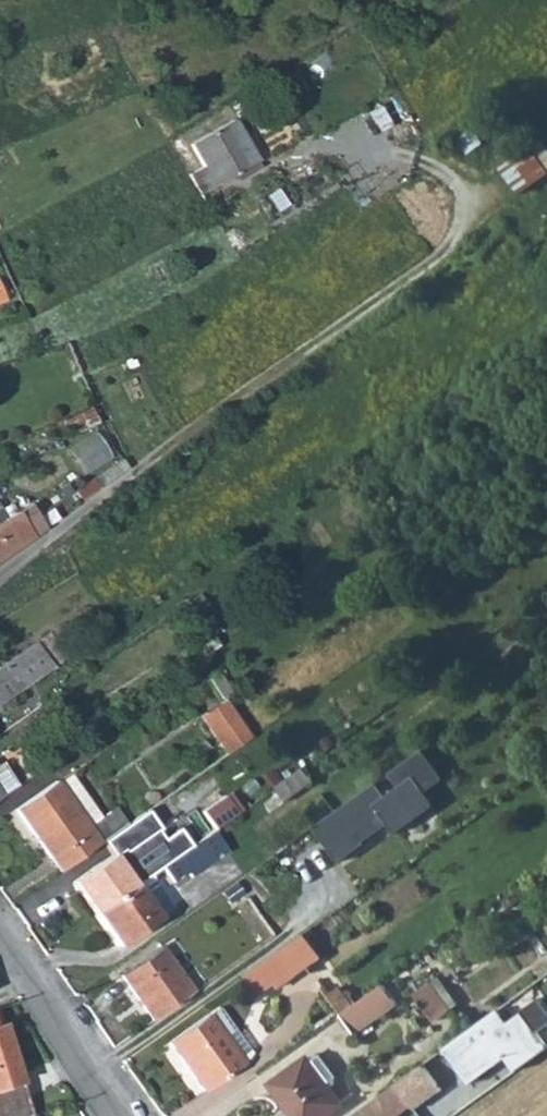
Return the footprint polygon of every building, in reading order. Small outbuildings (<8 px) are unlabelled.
[(390,126),(378,107),(367,114),(380,133),(390,126)] [(201,166),(185,174),(197,195),(255,160),(231,119),(189,144),(201,166)] [(521,195),(546,177),(546,144),(541,135),(499,164),(521,195)] [(316,172),(309,159),(289,169),(296,182),(316,172)] [(57,421),(65,439),(102,423),(94,406),(57,421)] [(98,490),(91,479),(73,492),(80,503),(98,490)] [(36,516),(30,505),(3,519),(0,521),(0,558),(44,528),(36,516)] [(64,625),(33,646),(49,670),(80,648),(64,625)] [(49,670),(33,646),(0,669),(0,703),(49,670)] [(225,698),(200,716),(224,753),(249,735),(225,698)] [(17,808),(61,870),(107,837),(129,822),(118,805),(106,813),(100,817),(68,772),(17,808)] [(225,788),(237,805),(260,790),(248,772),(225,788)] [(311,824),(333,858),(385,825),(391,832),(432,805),(411,776),(385,794),(377,781),(311,824)] [(200,863),(251,825),(237,805),(191,841),(138,882),(96,912),(115,943),(170,903),(159,888),(187,868),(190,872),(201,864),(200,863)] [(163,828),(149,808),(129,822),(107,837),(118,854),(138,882),(191,841),(181,827),(165,837),(161,830),(163,828)] [(138,882),(118,854),(74,882),(96,912),(138,882)] [(232,963),(241,978),(305,933),(314,927),(303,912),(232,963)] [(324,959),(305,933),(241,978),(253,995),(276,979),(283,987),(324,959)] [(174,937),(161,946),(192,989),(204,979),(174,937)] [(192,989),(161,946),(121,975),(132,990),(153,1020),(193,991),(192,989)] [(122,997),(132,990),(121,975),(112,981),(122,997)] [(436,1020),(452,1008),(460,1003),(440,975),(432,980),(417,992),(436,1020)] [(396,1003),(382,984),(354,1004),(341,1013),(355,1032),(396,1003)] [(328,995),(341,1013),(354,1004),(341,986),(328,995)] [(247,1051),(217,1009),(169,1043),(203,1090),(241,1063),(241,1061),(245,1058),(247,1051)] [(441,1048),(467,1085),(503,1058),(514,1072),(546,1045),(546,1040),(524,1009),(505,1021),(496,1009),(441,1048)] [(30,1115),(0,1025),(0,1115),(26,1115),(30,1115)] [(322,1053),(317,1052),(308,1058),(306,1056),(272,1082),(297,1115),(321,1115),(341,1101),(331,1089),(338,1084),(339,1076),(322,1053)] [(420,1063),(397,1082),(414,1106),(437,1090),(420,1063)] [(414,1106),(397,1082),(350,1115),(399,1115),(414,1106)]
